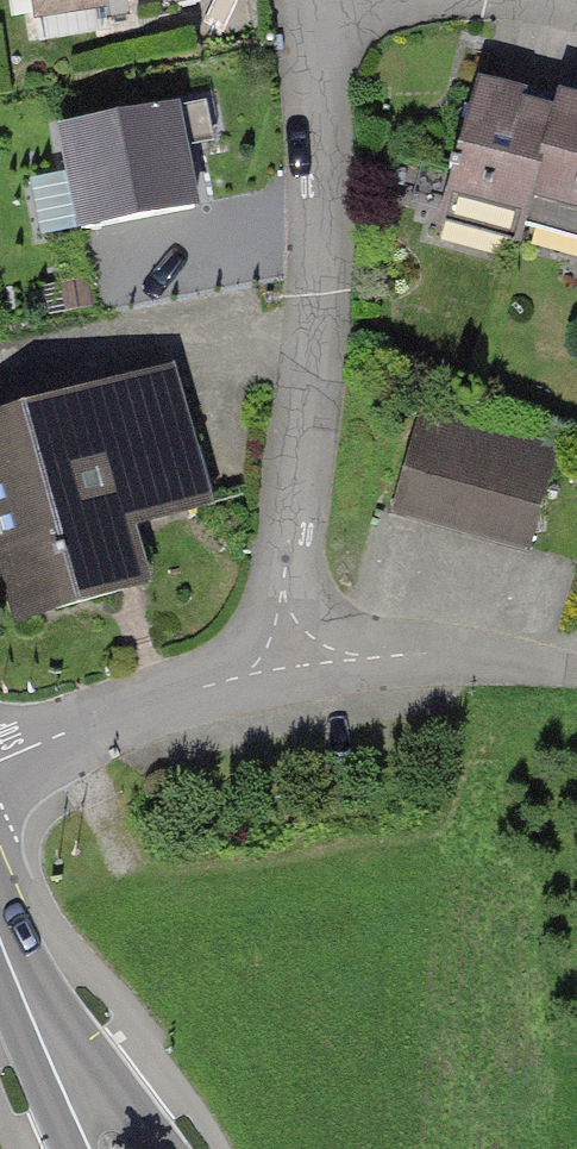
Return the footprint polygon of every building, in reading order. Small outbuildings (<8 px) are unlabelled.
[(34,21),(108,8),(106,2),(115,0),(30,0),(34,21)] [(569,80),(481,57),(442,204),(529,227),(569,80)] [(569,80),(529,227),(576,240),(576,83),(569,80)] [(180,106),(56,131),(77,235),(201,211),(180,106)] [(0,420),(0,567),(17,630),(157,592),(139,528),(213,509),(176,373),(0,420)] [(417,412),(388,517),(529,556),(558,451),(417,412)]
